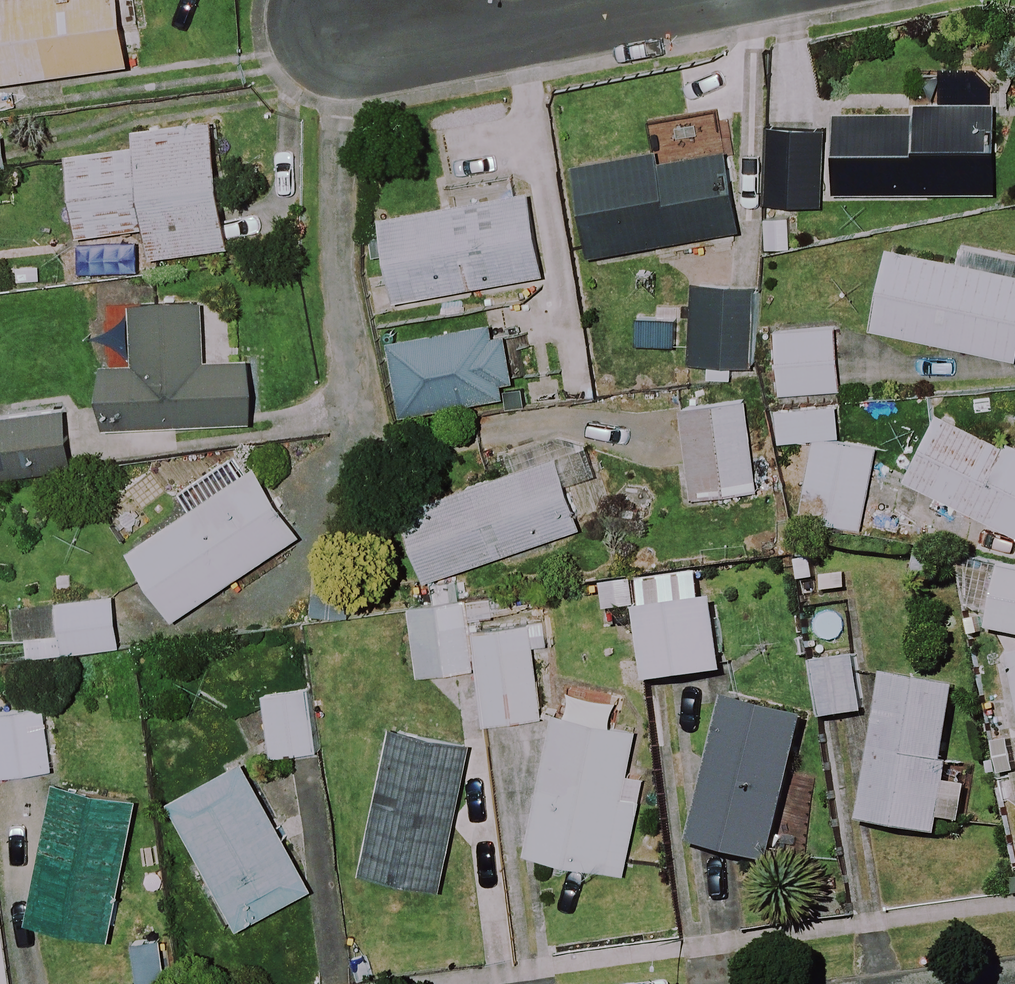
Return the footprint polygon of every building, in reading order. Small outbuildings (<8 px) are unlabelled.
[(115,0),(7,0),(0,1),(0,82),(125,65),(115,0)] [(991,193),(992,103),(908,102),(908,114),(831,114),(831,192),(991,193)] [(227,246),(209,120),(131,131),(133,147),(60,157),(72,236),(142,226),(147,258),(227,246)] [(820,129),(760,128),(759,205),(818,206),(820,129)] [(735,230),(721,147),(657,158),(655,151),(568,166),(584,256),(735,230)] [(538,276),(523,192),(370,219),(385,303),(538,276)] [(789,257),(792,214),(757,213),(755,255),(789,257)] [(892,239),(875,320),(1014,350),(1014,265),(892,239)] [(757,277),(694,277),(693,359),(756,359),(757,277)] [(197,362),(193,299),(123,303),(126,366),(104,367),(107,430),(249,422),(246,359),(197,362)] [(844,386),(840,324),(777,328),(781,390),(844,386)] [(757,486),(749,393),(682,399),(690,492),(757,486)] [(62,407),(0,413),(0,479),(68,472),(62,407)] [(939,407),(907,471),(1014,525),(1014,439),(1010,436),(1008,440),(939,407)] [(580,528),(550,433),(501,448),(509,473),(400,507),(423,578),(580,528)] [(868,522),(878,437),(818,433),(798,514),(868,522)] [(296,537),(238,448),(170,492),(184,513),(123,553),(167,621),(296,537)] [(993,568),(982,629),(1014,635),(1014,572),(993,568)] [(725,666),(717,592),(639,601),(647,674),(725,666)] [(466,631),(461,593),(399,600),(408,677),(471,669),(478,725),(538,718),(529,646),(543,645),(541,622),(466,631)] [(117,646),(108,596),(52,606),(57,636),(22,642),(25,662),(117,646)] [(860,713),(854,657),(808,662),(814,719),(860,713)] [(952,685),(877,674),(856,823),(935,833),(937,819),(960,822),(965,785),(939,781),(952,685)] [(315,750),(306,687),(255,694),(264,757),(315,750)] [(515,777),(534,780),(520,854),(620,873),(637,783),(619,780),(633,705),(551,689),(542,736),(523,733),(515,777)] [(799,717),(715,698),(683,844),(767,862),(799,717)] [(43,705),(0,709),(0,776),(48,772),(43,705)] [(459,738),(381,727),(360,876),(438,887),(459,738)] [(308,890),(241,762),(165,802),(232,930),(308,890)] [(135,798),(46,782),(21,924),(93,937),(100,898),(116,901),(135,798)]
